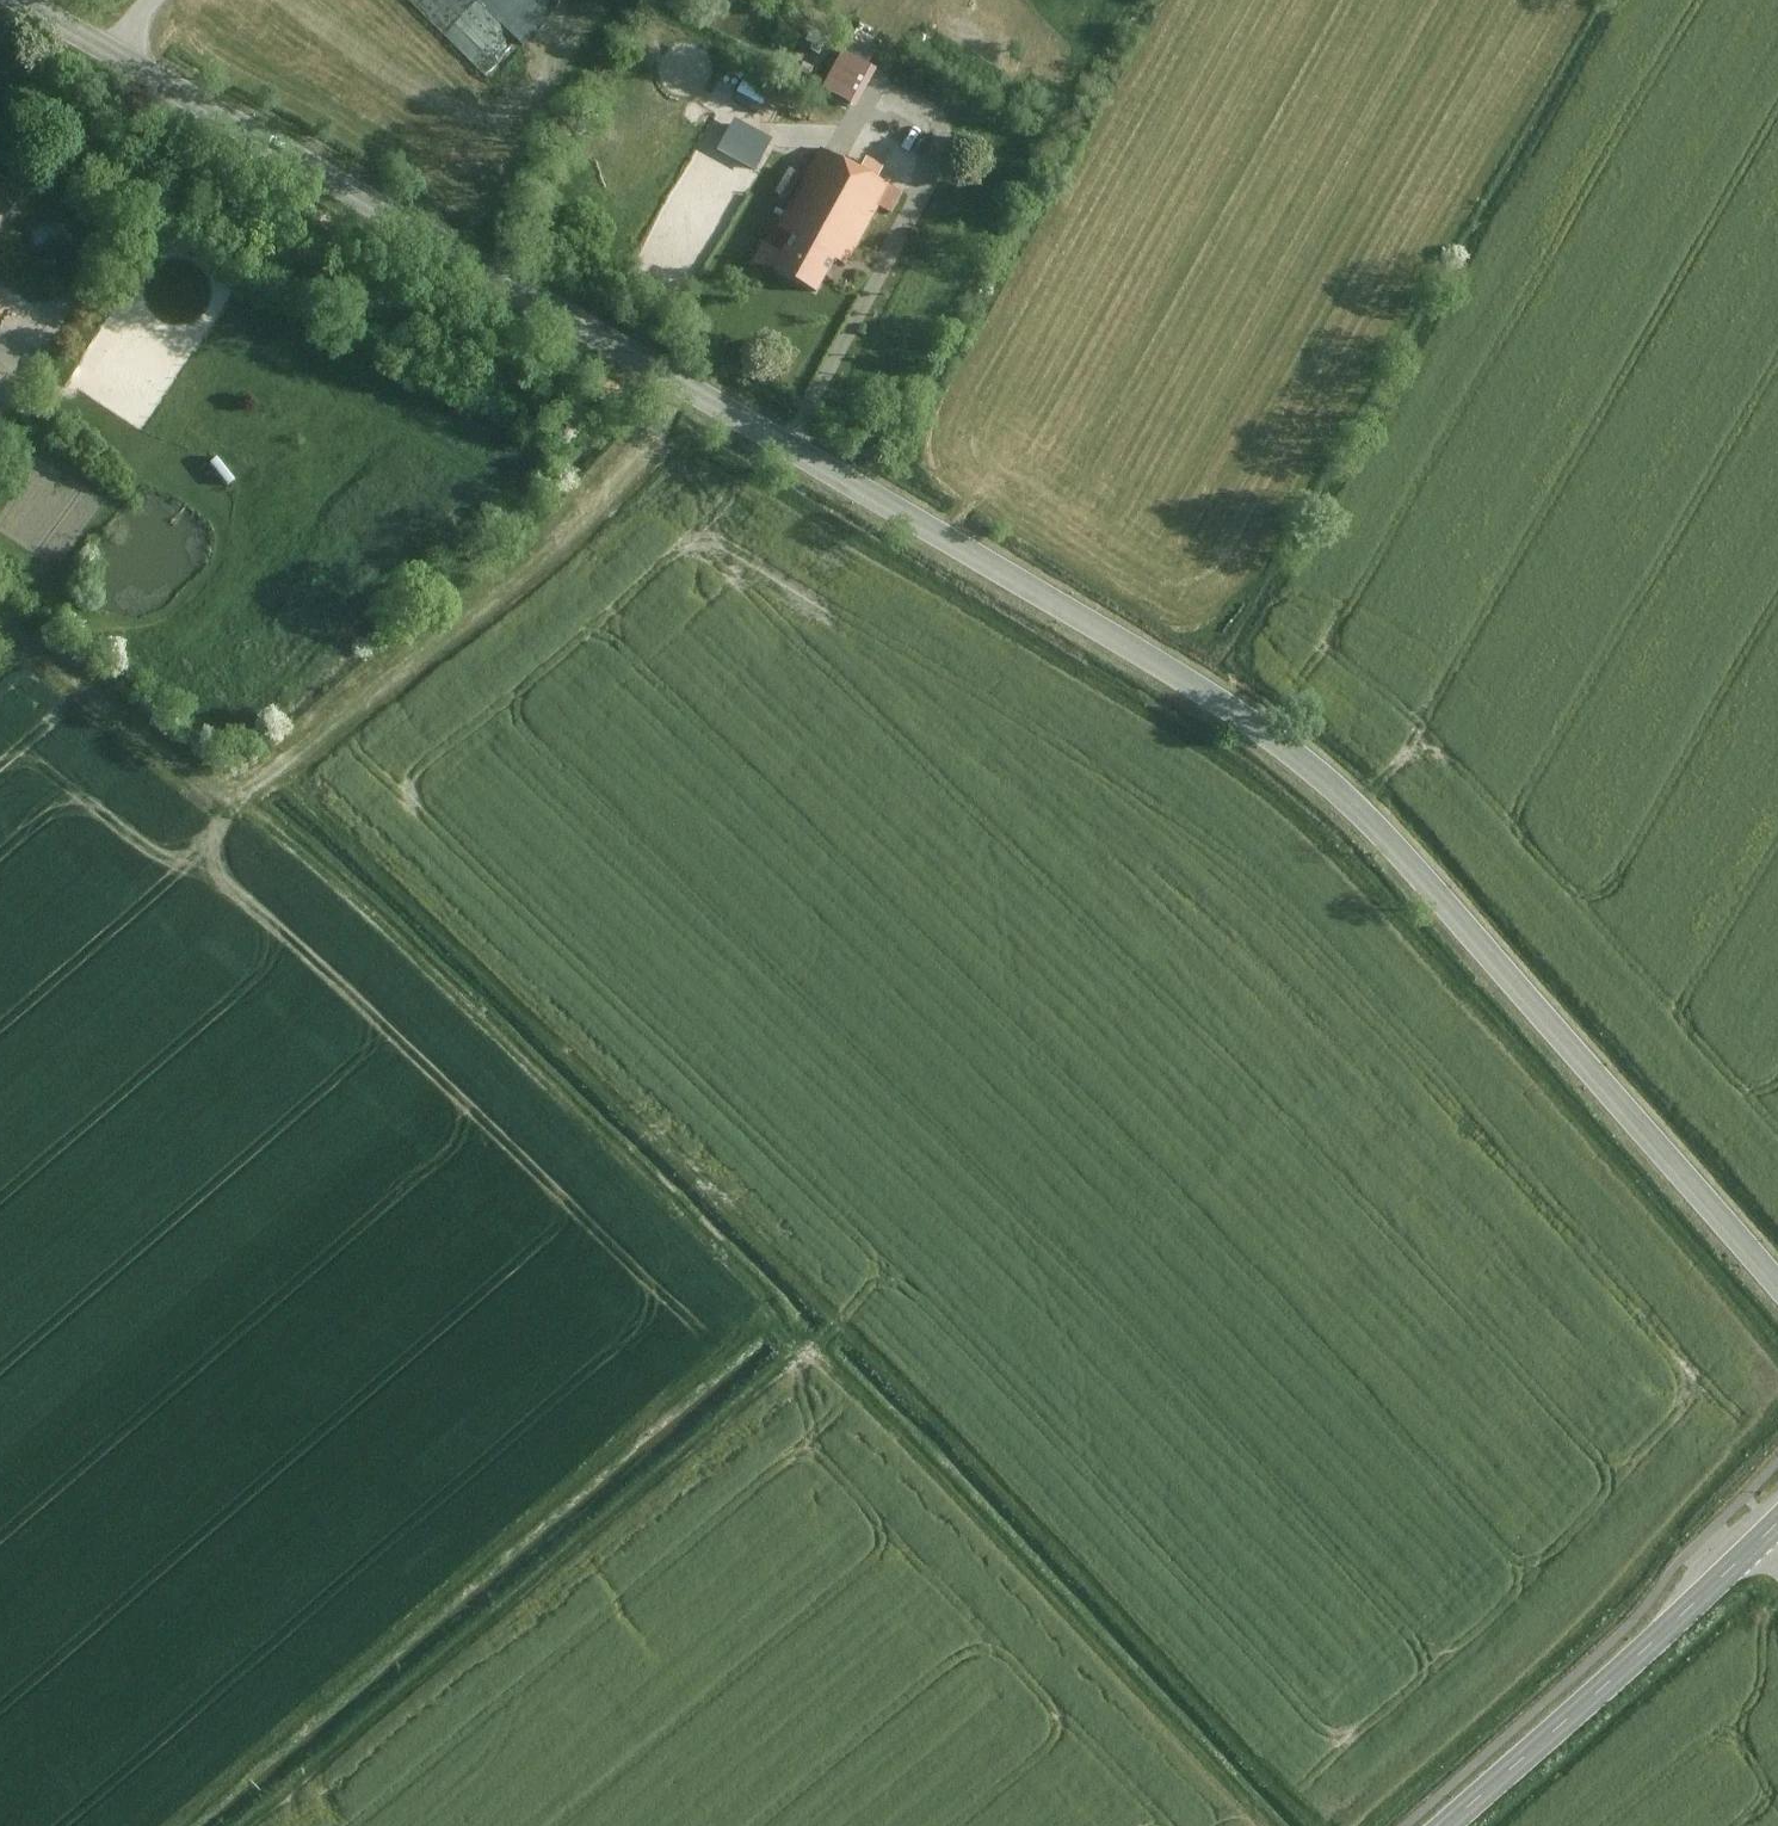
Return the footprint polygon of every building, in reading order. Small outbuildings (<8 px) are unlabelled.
[(878,71),(849,55),(831,88),(860,104),(878,71)] [(739,115),(723,151),(764,169),(780,133),(739,115)] [(910,188),(821,140),(773,229),(796,241),(839,264),(853,272),(886,211),(895,216),(910,188)] [(29,190),(0,171),(0,233),(29,190)] [(779,276),(822,297),(839,264),(796,241),(779,276)]
